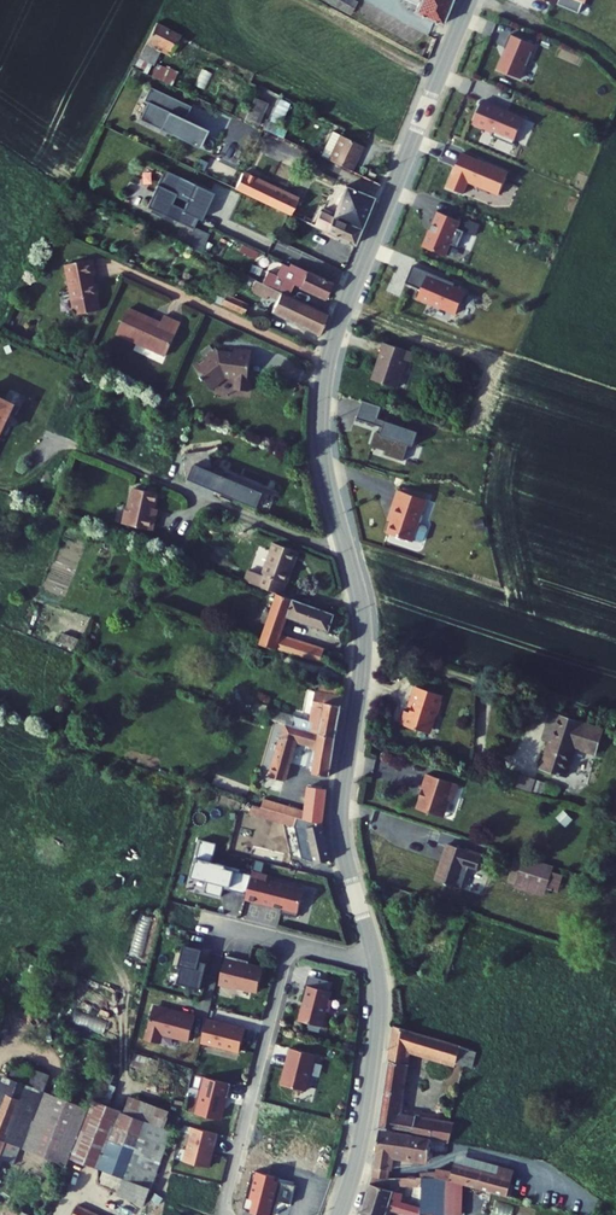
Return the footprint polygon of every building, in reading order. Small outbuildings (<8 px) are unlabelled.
[(340,9),(345,0),(324,0),(340,9)] [(352,0),(345,0),(340,9),(351,14),(357,2),(352,0)] [(412,13),(440,28),(452,0),(419,0),(412,13)] [(532,0),(580,20),(588,0),(532,0)] [(174,43),(153,31),(142,51),(164,62),(174,43)] [(531,50),(507,40),(502,53),(504,54),(495,75),(517,84),(531,50)] [(142,71),(132,66),(129,73),(139,78),(142,71)] [(156,78),(146,73),(143,79),(153,85),(156,78)] [(191,107),(151,87),(144,101),(148,103),(140,120),(201,150),(210,131),(185,119),(191,107)] [(267,103),(256,97),(245,120),(256,125),(267,103)] [(291,104),(281,99),(269,122),(281,127),(291,104)] [(521,125),(479,107),(470,129),(490,137),(488,142),(509,151),(521,125)] [(334,143),(326,139),(313,164),(321,168),(334,143)] [(356,154),(334,143),(321,168),(343,179),(356,154)] [(206,194),(157,171),(138,211),(180,231),(189,212),(196,216),(206,194)] [(227,193),(317,237),(324,223),(235,178),(227,193)] [(372,182),(366,179),(363,184),(369,187),(372,182)] [(365,208),(337,195),(324,223),(353,237),(365,208)] [(454,227),(431,217),(426,229),(427,231),(418,253),(439,262),(445,249),(453,253),(459,237),(451,234),(454,227)] [(348,252),(353,237),(324,223),(317,237),(348,252)] [(201,232),(187,225),(176,249),(190,256),(201,232)] [(251,256),(236,249),(232,256),(248,264),(251,256)] [(82,276),(79,259),(52,265),(62,315),(86,310),(83,295),(84,295),(82,283),(80,284),(79,277),(82,276)] [(324,290),(275,267),(270,279),(260,275),(255,287),(282,301),(286,292),(316,306),(324,290)] [(452,288),(409,270),(401,289),(418,296),(415,303),(453,319),(462,298),(449,293),(452,288)] [(255,287),(224,272),(220,281),(247,294),(246,297),(265,306),(259,318),(314,345),(321,320),(282,301),(255,287)] [(245,313),(223,303),(219,311),(241,321),(245,313)] [(161,361),(176,328),(160,321),(155,330),(146,326),(147,324),(124,313),(112,337),(161,361)] [(368,386),(394,394),(402,367),(406,368),(409,358),(380,349),(368,386)] [(188,368),(203,388),(206,389),(221,380),(232,382),(230,393),(243,395),(245,384),(243,384),(248,354),(230,351),(230,356),(222,354),(222,356),(215,354),(212,350),(188,368)] [(8,407),(15,394),(0,387),(0,403),(8,407)] [(0,403),(0,425),(8,407),(0,403)] [(415,439),(375,426),(374,430),(382,433),(379,441),(374,439),(369,453),(383,458),(382,462),(401,468),(406,451),(411,452),(415,439)] [(204,453),(176,456),(181,482),(189,481),(253,511),(259,496),(207,473),(207,458),(217,453),(214,447),(204,453)] [(148,494),(123,489),(119,511),(116,510),(113,525),(143,531),(146,517),(143,516),(148,494)] [(386,541),(411,548),(423,507),(395,497),(390,512),(394,514),(389,529),(386,541)] [(386,528),(389,529),(394,514),(390,512),(386,528)] [(280,553),(261,545),(244,587),(268,596),(277,575),(272,573),(280,553)] [(285,555),(280,553),(272,573),(277,575),(285,555)] [(329,624),(253,596),(250,606),(266,612),(258,647),(313,668),(318,654),(285,640),(291,624),(324,637),(329,624)] [(435,688),(413,681),(407,701),(410,702),(407,709),(406,708),(405,708),(404,708),(403,708),(402,708),(402,709),(401,709),(401,710),(401,711),(398,720),(424,728),(431,709),(434,707),(438,696),(433,694),(435,688)] [(309,709),(305,708),(304,715),(318,718),(315,732),(271,716),(269,725),(282,730),(330,748),(339,705),(311,699),(309,709)] [(533,763),(558,771),(568,743),(588,749),(597,724),(561,713),(550,709),(545,707),(538,726),(545,728),(542,735),(533,763)] [(536,732),(542,735),(545,728),(538,726),(536,732)] [(323,788),(330,748),(282,730),(269,781),(282,784),(291,748),(311,757),(306,783),(323,788)] [(386,779),(391,764),(378,760),(373,775),(386,779)] [(454,778),(423,768),(418,786),(419,786),(418,789),(420,792),(416,794),(414,803),(436,810),(441,808),(445,794),(449,793),(454,778)] [(542,795),(546,783),(520,775),(517,787),(542,795)] [(323,798),(303,795),(304,817),(287,810),(284,817),(304,825),(322,832),(323,798)] [(265,802),(262,809),(283,817),(284,817),(287,810),(265,802)] [(283,817),(262,809),(258,819),(279,827),(283,817)] [(322,832),(304,825),(316,869),(331,865),(322,832)] [(219,844),(203,839),(192,877),(209,881),(205,893),(224,898),(227,887),(230,888),(229,891),(248,896),(253,877),(226,869),(227,866),(213,862),(219,844)] [(436,877),(457,884),(463,864),(478,868),(482,853),(448,842),(436,877)] [(517,880),(547,890),(555,863),(526,854),(517,880)] [(269,878),(254,873),(253,877),(248,896),(246,900),(283,910),(281,916),(298,921),(306,892),(268,882),(269,878)] [(517,880),(516,885),(545,894),(547,890),(517,880)] [(140,917),(135,946),(137,946),(136,955),(143,956),(149,919),(140,917)] [(201,951),(184,945),(178,964),(182,965),(177,983),(200,990),(208,965),(198,962),(201,951)] [(264,968),(227,958),(219,986),(233,990),(236,988),(257,994),(264,968)] [(334,986),(308,979),(300,1005),(303,1005),(297,1025),(321,1031),(325,1018),(327,1018),(331,1005),(328,1004),(334,986)] [(181,1017),(151,1009),(143,1040),(157,1044),(159,1035),(187,1042),(194,1017),(182,1013),(181,1017)] [(73,1012),(71,1025),(104,1031),(107,1019),(73,1012)] [(469,1035),(402,1014),(381,1113),(435,1125),(452,1128),(458,1108),(402,1096),(415,1038),(463,1052),(469,1035)] [(243,1031),(205,1020),(199,1043),(237,1054),(243,1031)] [(312,1062),(287,1055),(283,1068),(285,1069),(278,1092),(302,1099),(312,1062)] [(16,1056),(10,1072),(0,1069),(0,1133),(9,1137),(40,1065),(16,1056)] [(51,1069),(40,1065),(9,1137),(68,1162),(72,1153),(94,1104),(44,1085),(51,1069)] [(234,1082),(209,1077),(202,1112),(223,1117),(227,1095),(231,1096),(234,1082)] [(128,1108),(98,1095),(94,1104),(72,1153),(109,1166),(104,1179),(118,1184),(116,1189),(150,1201),(177,1128),(169,1124),(175,1109),(134,1094),(128,1108)] [(371,1161),(385,1165),(391,1143),(428,1148),(431,1138),(435,1125),(381,1117),(370,1161),(371,1161)] [(431,1138),(448,1140),(452,1128),(435,1125),(431,1138)] [(220,1133),(195,1128),(188,1161),(210,1166),(215,1143),(217,1144),(220,1133)] [(0,1133),(0,1159),(9,1137),(0,1133)] [(510,1184),(517,1158),(458,1142),(453,1159),(434,1159),(433,1164),(436,1164),(441,1165),(510,1184)] [(517,1158),(510,1184),(528,1189),(535,1163),(517,1158)] [(371,1161),(369,1168),(402,1177),(402,1171),(416,1170),(415,1188),(402,1187),(399,1196),(414,1198),(438,1200),(441,1165),(436,1164),(433,1164),(415,1161),(385,1165),(371,1161)] [(402,1177),(369,1168),(361,1198),(384,1204),(386,1193),(399,1196),(402,1187),(404,1178),(402,1177)] [(81,1196),(74,1211),(81,1214),(122,1214),(81,1196)]
